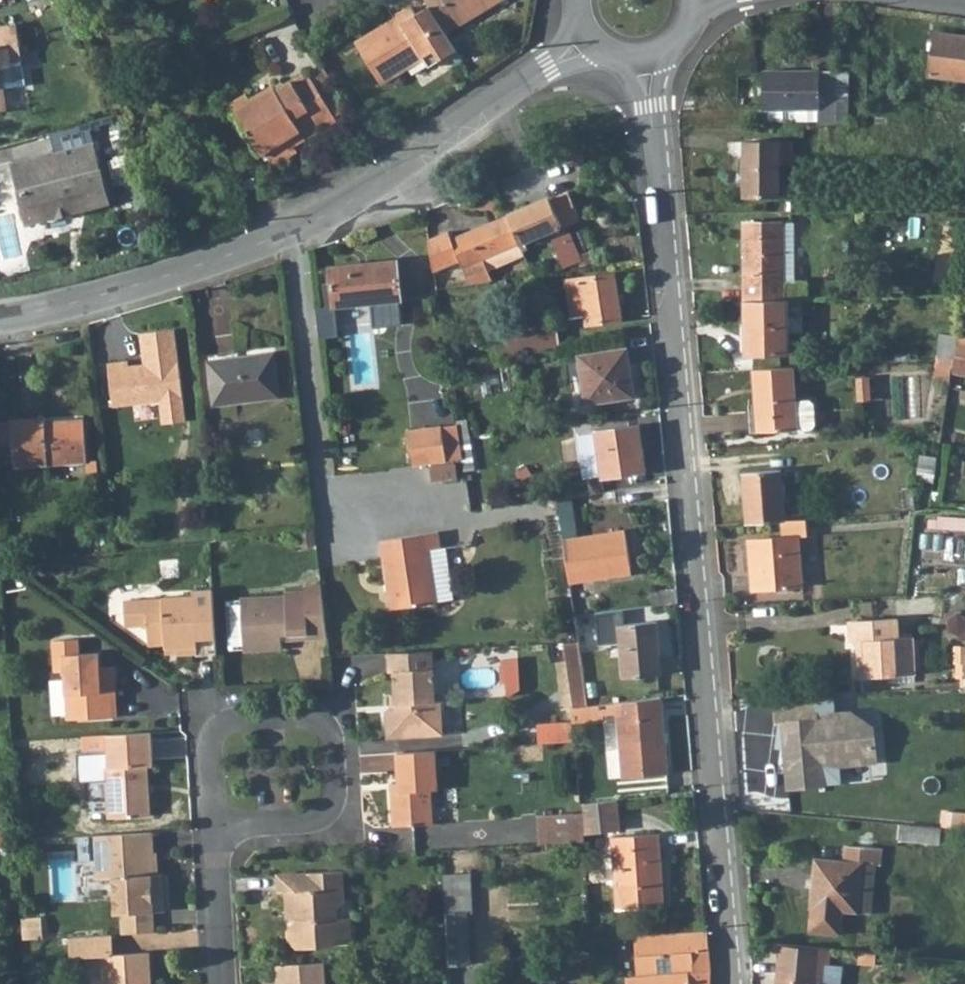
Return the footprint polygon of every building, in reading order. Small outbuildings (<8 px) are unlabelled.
[(426,6),(443,33),(499,0),(422,0),(426,6)] [(443,33),(426,6),(414,13),(409,6),(394,15),(398,20),(374,35),(372,31),(353,42),(378,83),(420,57),(426,67),(453,51),(443,33)] [(0,27),(0,92),(2,92),(25,88),(15,25),(0,27)] [(929,74),(964,78),(964,36),(934,33),(929,74)] [(816,119),(815,123),(831,123),(835,70),(766,71),(764,119),(816,119)] [(246,93),(227,104),(256,155),(262,152),(271,166),(295,153),(292,148),(335,123),(307,74),(277,91),(275,89),(252,102),(246,93)] [(88,124),(49,134),(53,154),(11,165),(26,224),(107,202),(88,124)] [(778,141),(744,141),(744,195),(778,195),(778,141)] [(531,204),(510,212),(522,242),(580,219),(567,191),(532,205),(531,204)] [(240,196),(234,198),(238,211),(253,206),(247,193),(240,196)] [(745,222),(744,299),(782,298),(782,284),(794,284),(795,211),(783,211),(782,222),(745,222)] [(448,227),(429,234),(434,269),(461,258),(472,283),(496,280),(492,269),(527,254),(522,242),(510,212),(452,235),(448,227)] [(396,259),(331,265),(335,304),(400,299),(396,259)] [(621,272),(570,275),(571,286),(584,285),(586,319),(625,318),(621,272)] [(782,298),(744,299),(745,355),(788,353),(785,298),(782,298)] [(804,329),(805,300),(794,299),(793,329),(804,329)] [(340,306),(322,306),(321,336),(340,336),(340,306)] [(560,330),(508,329),(508,347),(560,348),(560,330)] [(497,330),(444,337),(447,361),(501,354),(497,330)] [(185,425),(176,333),(142,336),(145,373),(139,373),(138,368),(129,369),(129,364),(109,365),(113,409),(160,404),(162,427),(185,425)] [(954,354),(964,356),(964,337),(957,336),(957,337),(954,354)] [(957,337),(941,338),(942,358),(954,357),(954,354),(957,337)] [(628,345),(579,351),(584,400),(632,395),(628,345)] [(949,387),(964,390),(964,356),(954,354),(954,357),(949,387)] [(209,365),(213,406),(280,399),(275,355),(239,359),(239,362),(209,365)] [(794,366),(754,368),(756,403),(760,403),(761,430),(798,429),(811,428),(815,424),(814,404),(809,400),(796,400),(794,366)] [(10,422),(13,468),(84,463),(82,426),(43,428),(42,420),(10,422)] [(470,420),(462,422),(468,455),(476,454),(470,420)] [(633,422),(590,428),(590,429),(596,472),(596,473),(639,467),(633,422)] [(456,423),(440,424),(445,460),(461,458),(457,436),(456,423)] [(440,424),(406,429),(410,464),(445,460),(440,424)] [(596,472),(590,429),(573,431),(579,474),(596,472)] [(746,471),(750,521),(784,519),(789,518),(790,518),(782,467),(746,471)] [(562,496),(566,536),(580,534),(576,495),(562,496)] [(789,518),(784,519),(785,536),(751,538),(755,590),(809,586),(805,535),(814,534),(813,517),(790,518),(789,518)] [(435,531),(378,539),(388,609),(432,602),(425,549),(437,547),(435,531)] [(625,531),(562,540),(568,581),(631,572),(625,531)] [(238,604),(224,605),(229,653),(243,652),(243,654),(280,650),(279,637),(285,637),(286,642),(306,640),(306,633),(325,632),(319,584),(301,585),(302,590),(281,592),(281,597),(238,601),(238,604)] [(196,656),(215,655),(213,631),(211,591),(190,592),(190,596),(160,598),(160,601),(121,603),(123,629),(145,628),(146,648),(163,647),(163,650),(174,649),(174,657),(196,655),(196,656)] [(899,616),(853,618),(854,639),(866,638),(867,653),(863,654),(864,674),(918,671),(916,634),(900,634),(899,616)] [(653,620),(616,625),(622,675),(659,670),(653,620)] [(577,637),(562,638),(571,709),(587,706),(577,637)] [(110,719),(108,693),(114,692),(112,669),(98,670),(97,655),(77,656),(76,642),(51,642),(53,673),(62,672),(67,722),(110,719)] [(430,648),(387,651),(389,654),(390,670),(395,670),(397,707),(387,708),(389,734),(442,731),(440,697),(432,697),(430,648)] [(163,650),(163,657),(174,657),(174,649),(163,650)] [(785,733),(790,784),(843,779),(841,759),(871,756),(876,751),(873,723),(855,725),(854,710),(837,711),(835,690),(818,691),(775,693),(777,718),(782,717),(783,733),(785,733)] [(114,692),(108,693),(110,719),(117,719),(114,692)] [(660,697),(615,703),(622,776),(667,772),(660,697)] [(587,706),(571,709),(572,724),(603,719),(601,705),(587,706)] [(571,721),(542,721),(542,740),(571,741),(571,721)] [(150,734),(105,737),(107,770),(104,770),(108,821),(150,819),(147,767),(152,767),(150,734)] [(433,747),(394,749),(397,789),(390,789),(392,823),(431,820),(429,787),(436,786),(433,747)] [(613,798),(579,801),(579,810),(582,832),(618,828),(613,798)] [(579,810),(543,812),(545,841),(582,839),(582,832),(579,810)] [(914,825),(914,831),(918,832),(918,836),(964,840),(964,829),(914,825)] [(659,829),(615,834),(623,909),(667,905),(659,829)] [(152,835),(95,839),(98,882),(112,881),(115,917),(121,917),(154,915),(163,914),(160,876),(155,877),(152,835)] [(846,912),(859,912),(865,865),(876,866),(883,867),(885,849),(878,848),(879,841),(865,840),(864,846),(846,845),(845,861),(816,858),(809,933),(843,936),(846,912)] [(865,865),(859,912),(872,913),(876,866),(865,865)] [(337,941),(336,920),(336,913),(343,905),(341,873),(276,877),(277,894),(284,893),(285,915),(293,915),(293,922),(288,929),(289,943),(298,951),(332,949),(338,941),(337,941)] [(154,915),(121,917),(122,937),(155,936),(154,915)] [(469,917),(447,918),(451,969),(473,968),(469,917)] [(350,920),(336,920),(337,941),(338,941),(350,940),(350,920)] [(43,922),(21,923),(22,937),(44,936),(43,922)] [(633,935),(636,976),(625,977),(626,983),(710,983),(710,970),(707,929),(633,935)] [(70,940),(71,961),(101,960),(103,983),(150,983),(149,958),(113,959),(111,938),(70,940)] [(783,945),(783,950),(828,954),(829,949),(783,945)] [(827,965),(828,954),(783,950),(779,983),(826,983),(827,965)] [(276,968),(277,983),(326,983),(325,965),(276,968)] [(826,983),(841,983),(842,966),(827,965),(826,983)]
